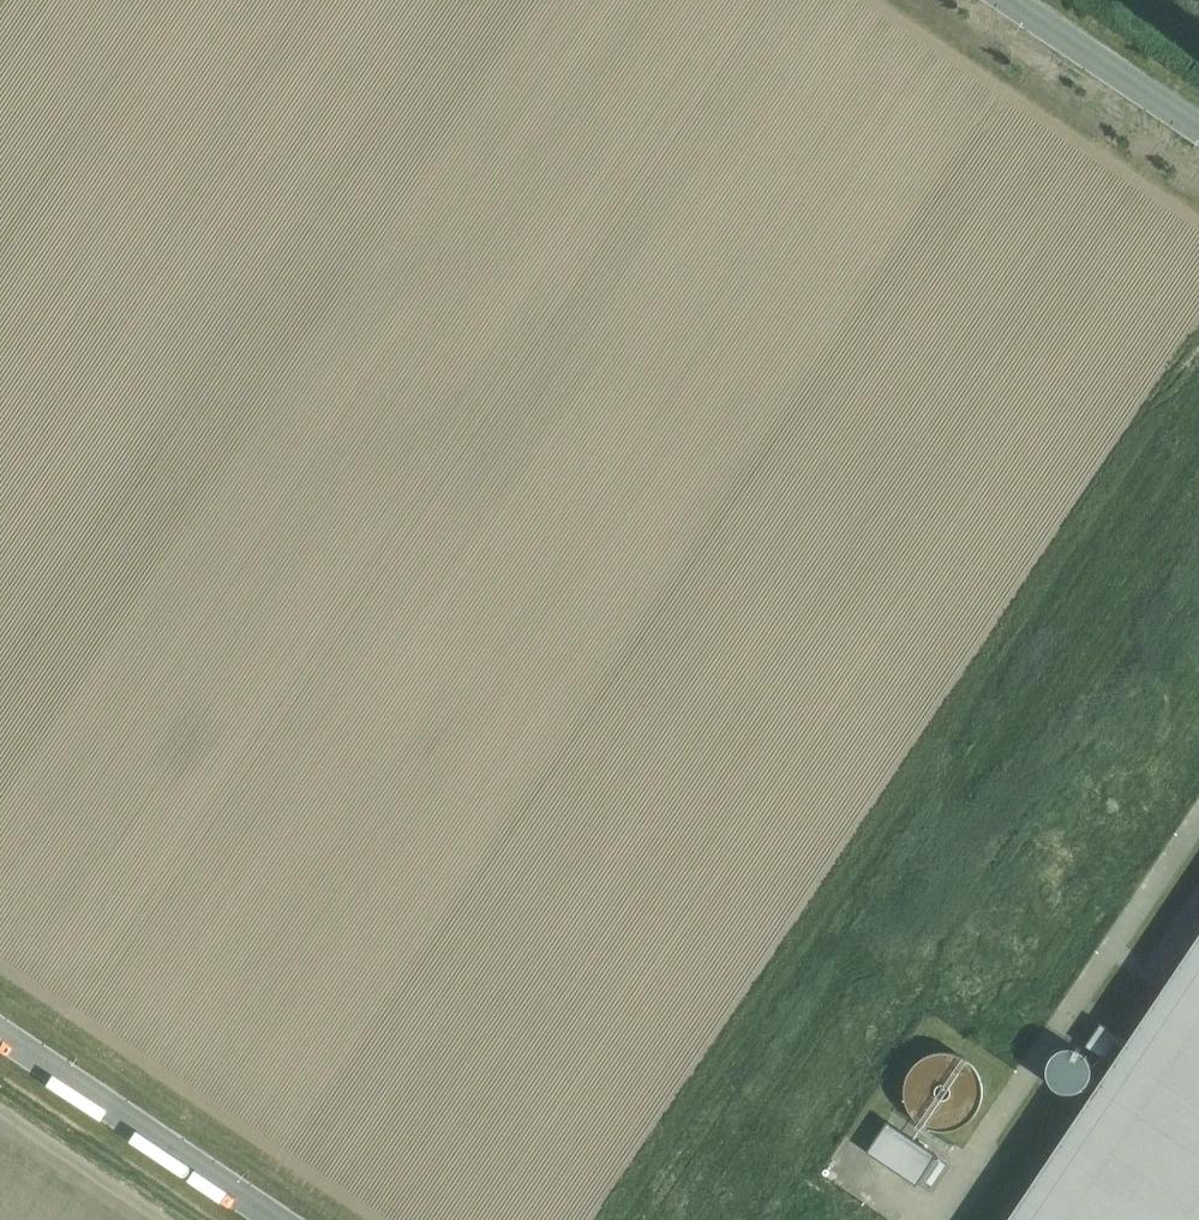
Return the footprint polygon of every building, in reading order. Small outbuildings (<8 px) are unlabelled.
[(1008,1219),(1198,1219),(1198,935),(1008,1219)] [(1084,1047),(1103,1060),(1119,1035),(1100,1022),(1084,1047)] [(1090,1071),(1090,1069),(1090,1067),(1089,1065),(1089,1064),(1088,1062),(1087,1060),(1086,1059),(1085,1057),(1084,1056),(1082,1054),(1081,1053),(1079,1052),(1078,1051),(1076,1051),(1074,1050),(1072,1049),(1070,1049),(1068,1049),(1067,1049),(1065,1049),(1063,1050),(1061,1050),(1059,1051),(1058,1052),(1056,1053),(1055,1054),(1053,1055),(1052,1056),(1051,1058),(1050,1059),(1049,1061),(1048,1063),(1047,1064),(1047,1066),(1046,1068),(1046,1070),(1046,1072),(1046,1074),(1047,1076),(1047,1077),(1048,1079),(1049,1081),(1050,1082),(1051,1084),(1052,1086),(1053,1087),(1055,1088),(1056,1089),(1058,1090),(1059,1091),(1061,1092),(1063,1092),(1065,1092),(1067,1093),(1069,1093),(1070,1093),(1072,1092),(1074,1092),(1076,1091),(1078,1091),(1079,1090),(1081,1089),(1082,1087),(1084,1086),(1085,1085),(1086,1083),(1087,1082),(1088,1080),(1089,1078),(1089,1076),(1090,1075),(1090,1073),(1090,1071)] [(887,1121),(866,1152),(916,1186),(937,1155),(887,1121)]
